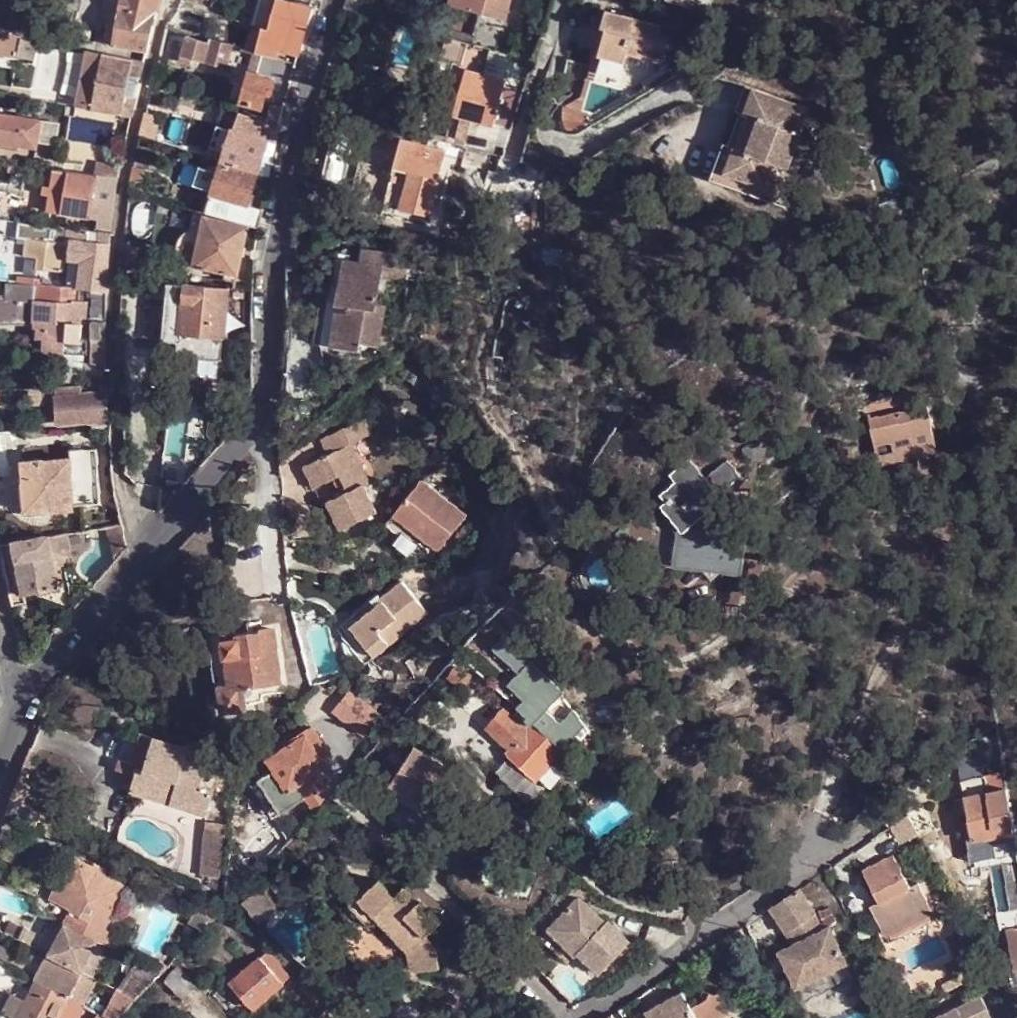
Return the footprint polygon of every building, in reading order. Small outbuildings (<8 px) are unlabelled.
[(148,50),(161,0),(113,0),(105,42),(148,50)] [(312,8),(284,0),(259,0),(256,12),(260,14),(256,26),(263,28),(258,45),(265,46),(262,55),(277,60),(280,50),(287,52),(291,38),(303,42),(312,8)] [(344,7),(366,13),(370,0),(346,0),(344,7)] [(510,0),(463,0),(462,5),(461,7),(504,20),(510,0)] [(667,61),(675,34),(665,31),(667,23),(611,7),(608,25),(612,26),(604,53),(630,61),(633,51),(667,61)] [(6,56),(11,33),(0,31),(0,55),(6,56)] [(234,47),(234,46),(211,39),(210,40),(209,44),(187,37),(181,60),(203,67),(205,62),(227,69),(234,47)] [(494,48),(475,44),(469,65),(467,70),(486,75),(494,48)] [(113,113),(133,117),(138,98),(127,96),(131,76),(142,78),(146,63),(93,50),(81,107),(113,113)] [(441,115),(453,118),(455,113),(467,70),(469,65),(456,62),(441,115)] [(237,101),(242,103),(251,72),(246,70),(237,101)] [(493,124),(506,81),(486,75),(467,70),(455,113),(493,124)] [(270,78),(251,72),(242,103),(264,110),(266,104),(267,99),(271,100),(277,80),(270,78)] [(284,110),(294,75),(272,72),(270,78),(277,80),(271,100),(267,99),(266,104),(284,110)] [(724,143),(711,179),(720,183),(734,147),(736,148),(749,115),(743,113),(753,86),(746,84),(737,109),(741,111),(729,145),(724,143)] [(734,147),(720,183),(762,198),(774,164),(788,169),(798,142),(802,133),(800,133),(810,108),(753,86),(743,113),(749,115),(736,148),(734,147)] [(72,143),(91,147),(95,122),(111,124),(113,113),(81,107),(77,107),(74,127),(72,143)] [(142,136),(155,140),(159,124),(157,123),(159,115),(147,112),(142,136)] [(228,150),(224,162),(259,175),(270,143),(277,145),(280,125),(240,113),(234,131),(228,150)] [(37,148),(38,144),(53,147),(58,125),(42,122),(0,114),(0,142),(37,148)] [(218,147),(228,150),(234,131),(224,128),(218,147)] [(445,150),(398,139),(396,147),(443,159),(445,150)] [(270,143),(259,175),(270,178),(277,145),(270,143)] [(426,224),(443,159),(396,147),(380,214),(426,224)] [(215,189),(208,211),(260,228),(264,208),(249,204),(259,175),(224,162),(221,172),(215,189)] [(99,174),(57,169),(50,211),(91,218),(99,174)] [(120,176),(99,174),(96,194),(117,197),(120,176)] [(206,216),(194,265),(226,273),(226,278),(232,278),(232,274),(239,276),(250,228),(206,216)] [(112,232),(97,230),(43,224),(41,238),(21,237),(19,256),(34,257),(32,268),(58,271),(59,257),(85,259),(80,288),(94,289),(108,291),(112,232)] [(501,249),(504,240),(475,237),(473,240),(501,249)] [(378,304),(384,265),(350,259),(345,259),(338,303),(344,305),(377,310),(378,304)] [(212,279),(193,274),(192,283),(211,284),(212,279)] [(37,322),(40,301),(77,303),(77,300),(75,299),(75,302),(69,301),(70,286),(0,279),(0,321),(37,322)] [(211,387),(217,338),(226,339),(230,290),(184,285),(184,282),(171,281),(165,354),(178,355),(176,365),(164,364),(162,380),(211,387)] [(94,319),(93,319),(93,348),(109,348),(108,291),(94,289),(94,319)] [(40,301),(37,322),(37,327),(39,328),(39,337),(67,340),(66,353),(88,353),(89,339),(82,338),(87,300),(77,300),(77,303),(40,301)] [(323,343),(338,345),(344,305),(338,303),(329,301),(323,343)] [(344,305),(338,345),(361,349),(363,341),(380,344),(386,306),(378,304),(377,310),(344,305)] [(59,395),(59,386),(36,386),(36,405),(45,408),(46,419),(61,420),(59,395)] [(111,392),(59,395),(61,420),(103,419),(112,419),(111,392)] [(937,411),(878,422),(885,460),(944,449),(937,411)] [(328,453),(303,465),(314,487),(340,475),(348,490),(327,500),(341,528),(377,511),(364,484),(369,482),(351,442),(372,433),(365,417),(321,438),(328,453)] [(72,451),(73,458),(76,503),(102,502),(98,450),(72,451)] [(690,528),(714,508),(730,495),(725,490),(712,475),(696,455),(677,471),(683,478),(667,492),(673,499),(668,503),(676,511),(690,528)] [(712,475),(725,490),(746,473),(734,457),(712,475)] [(73,458),(24,461),(25,476),(33,476),(34,510),(58,509),(57,504),(76,503),(73,458)] [(33,476),(25,476),(22,477),(25,515),(58,514),(58,509),(34,510),(33,476)] [(421,479),(393,514),(432,545),(438,550),(466,516),(421,479)] [(121,508),(112,509),(115,525),(116,525),(124,523),(121,508)] [(750,570),(756,530),(729,527),(714,508),(690,528),(676,511),(671,516),(683,529),(680,563),(711,567),(728,568),(750,570)] [(432,545),(393,514),(387,521),(402,533),(394,542),(409,555),(420,541),(429,548),(432,545)] [(683,529),(671,516),(664,516),(650,578),(674,563),(680,563),(683,529)] [(115,525),(114,525),(109,526),(115,534),(126,533),(124,523),(116,525),(115,525)] [(49,536),(2,544),(13,597),(60,588),(54,559),(72,555),(69,533),(49,536)] [(126,533),(115,534),(120,558),(129,548),(126,533)] [(728,568),(711,567),(718,576),(728,568)] [(355,632),(374,656),(428,612),(402,581),(380,599),(382,602),(351,626),(355,632)] [(343,623),(352,635),(355,632),(351,626),(382,602),(380,599),(377,596),(343,623)] [(213,670),(228,668),(224,633),(223,628),(208,630),(213,670)] [(273,628),(224,633),(228,668),(230,684),(221,685),(221,687),(223,703),(229,708),(239,707),(244,700),(243,694),(249,693),(253,689),(252,683),(280,679),(273,628)] [(449,675),(461,685),(470,675),(458,664),(449,675)] [(228,668),(213,670),(216,688),(221,687),(221,685),(230,684),(228,668)] [(280,679),(252,683),(253,689),(249,693),(243,694),(244,700),(263,698),(263,692),(284,689),(283,679),(280,679)] [(351,688),(332,710),(345,721),(364,698),(351,688)] [(486,728),(504,707),(489,696),(472,716),(486,728)] [(364,698),(345,721),(365,736),(383,713),(364,698)] [(504,707),(486,728),(509,748),(507,750),(537,777),(563,747),(534,720),(527,728),(504,707)] [(544,709),(534,720),(563,747),(573,735),(544,709)] [(308,795),(318,808),(331,795),(332,796),(333,794),(319,772),(330,764),(328,761),(317,745),(323,741),(325,739),(316,725),(267,756),(276,770),(254,784),(275,816),(308,795)] [(138,766),(130,790),(208,815),(216,791),(220,792),(228,770),(209,764),(210,761),(189,754),(192,745),(156,734),(145,769),(138,766)] [(317,745),(328,761),(334,757),(323,741),(317,745)] [(474,779),(425,748),(398,790),(429,810),(432,805),(450,816),(474,779)] [(962,775),(965,792),(989,788),(986,771),(962,775)] [(1016,829),(1009,785),(965,792),(967,811),(962,811),(965,824),(969,823),(972,835),(1016,829)] [(429,810),(398,790),(395,795),(449,829),(456,820),(450,816),(432,805),(429,810)] [(908,813),(891,824),(894,829),(900,840),(918,833),(908,813)] [(210,874),(222,875),(227,824),(207,821),(202,873),(210,874)] [(893,854),(882,830),(852,851),(863,868),(893,854)] [(893,854),(863,868),(879,900),(880,902),(910,887),(909,885),(893,854)] [(68,887),(79,892),(89,872),(92,867),(81,862),(68,887)] [(253,871),(249,866),(242,873),(249,880),(256,873),(253,871)] [(103,874),(92,867),(89,872),(100,878),(103,874)] [(527,889),(486,874),(483,882),(498,887),(496,891),(507,895),(508,890),(531,900),(542,871),(535,868),(527,889)] [(111,909),(122,889),(100,878),(89,872),(79,892),(64,920),(64,921),(97,938),(98,938),(111,909)] [(222,875),(210,874),(209,883),(220,889),(222,875)] [(387,900),(398,892),(385,876),(371,889),(358,884),(351,902),(368,919),(375,917),(371,911),(384,897),(387,900)] [(438,906),(412,879),(398,892),(387,900),(381,906),(409,934),(438,906)] [(285,900),(269,881),(244,900),(260,920),(285,900)] [(919,882),(909,885),(910,887),(880,902),(879,900),(871,904),(884,933),(932,910),(919,882)] [(800,887),(771,906),(788,931),(801,922),(817,911),(800,887)] [(606,920),(579,895),(541,937),(568,962),(577,953),(580,950),(601,970),(631,938),(608,918),(606,920)] [(446,914),(438,906),(409,934),(381,906),(387,900),(384,897),(371,911),(375,917),(406,947),(417,936),(421,939),(428,940),(433,936),(428,931),(446,914)] [(190,921),(203,929),(214,918),(197,908),(190,921)] [(123,914),(111,909),(98,938),(108,943),(109,943),(123,914)] [(801,922),(788,931),(795,942),(777,952),(795,988),(848,964),(829,923),(826,924),(817,911),(801,922)] [(49,951),(83,968),(90,954),(93,947),(97,938),(64,921),(49,951)] [(417,936),(406,947),(406,949),(407,952),(408,956),(408,957),(411,961),(413,963),(417,964),(421,965),(439,964),(438,942),(433,936),(428,940),(421,939),(417,936)] [(83,968),(49,951),(35,977),(35,978),(68,994),(69,994),(75,984),(91,992),(99,976),(89,971),(83,968)] [(261,956),(233,980),(255,1006),(283,982),(261,956)] [(154,978),(162,970),(155,964),(147,973),(154,978)] [(179,967),(167,980),(186,996),(197,984),(179,967)] [(569,968),(553,982),(574,1002),(588,999),(592,995),(569,968)] [(136,985),(141,991),(154,978),(147,973),(136,985)] [(68,994),(35,978),(27,995),(18,1014),(17,1017),(19,1017),(79,1017),(86,1005),(69,994),(68,994)] [(717,987),(691,1000),(701,1017),(722,1017),(731,1013),(717,987)] [(647,1011),(651,1017),(698,1017),(684,991),(647,1011)] [(18,1014),(27,995),(20,993),(11,1012),(18,1014)] [(935,1016),(935,1017),(994,1017),(982,993),(935,1016)] [(126,1008),(118,1000),(102,1013),(110,1017),(116,1017),(126,1008)]
